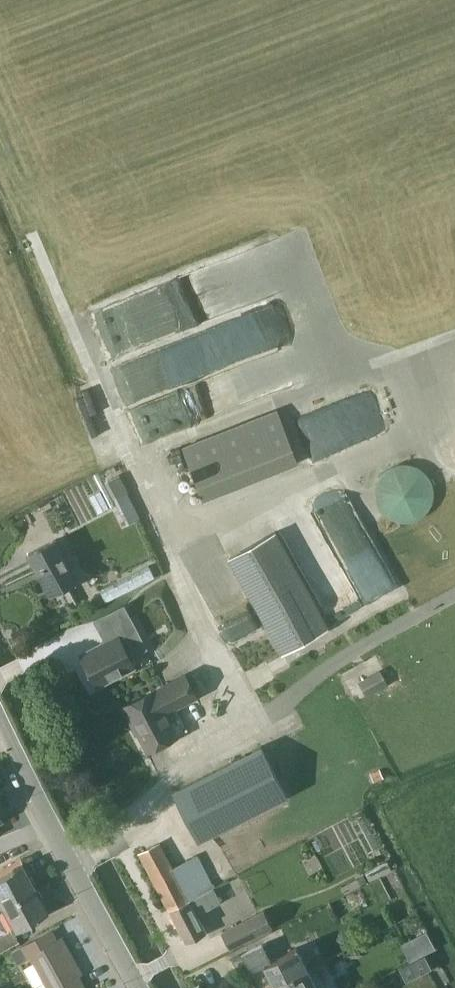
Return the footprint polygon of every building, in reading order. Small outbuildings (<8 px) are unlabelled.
[(187,383),(132,404),(145,439),(200,418),(187,383)] [(370,390),(299,419),(316,459),(387,430),(370,390)] [(204,499),(299,462),(279,409),(184,447),(204,499)] [(440,493),(439,487),(438,481),(435,476),(431,470),(425,465),(419,462),(413,460),(407,459),(400,460),(394,461),(387,465),(382,469),(379,473),(375,479),(373,486),(373,493),(373,498),(375,505),(378,511),(382,516),(386,520),(391,523),(397,525),(404,526),(411,526),(417,524),(423,521),(429,517),(434,512),(437,506),(439,499),(440,493)] [(120,470),(106,478),(129,521),(143,513),(120,470)] [(311,506),(287,519),(296,535),(320,521),(311,506)] [(276,532),(229,558),(281,652),(328,626),(276,532)] [(50,594),(79,579),(58,538),(29,553),(50,594)] [(146,647),(130,617),(124,605),(95,620),(95,622),(101,619),(111,638),(82,654),(91,672),(90,672),(89,676),(92,682),(96,684),(97,683),(98,686),(135,666),(129,656),(146,647)] [(380,669),(358,681),(367,697),(389,684),(380,669)] [(179,734),(168,713),(199,697),(187,673),(123,707),(132,724),(134,723),(148,750),(179,734)] [(199,841),(287,795),(262,746),(173,792),(199,841)] [(169,909),(214,885),(198,854),(174,867),(161,842),(140,853),(169,909)] [(370,881),(392,869),(387,860),(365,871),(370,881)] [(37,887),(24,863),(0,876),(0,906),(1,907),(37,887)] [(214,885),(169,909),(186,942),(207,932),(198,914),(222,901),(214,885)] [(37,887),(1,907),(13,930),(50,911),(37,887)] [(231,947),(273,925),(265,909),(222,932),(231,947)] [(31,983),(76,959),(63,935),(58,938),(52,927),(12,949),(31,983)] [(426,934),(417,939),(426,955),(435,950),(426,934)] [(275,986),(309,968),(298,947),(271,961),(262,944),(242,954),(251,973),(265,965),(275,986)] [(427,956),(414,964),(421,977),(434,969),(427,956)] [(31,983),(33,987),(88,987),(80,974),(83,972),(76,959),(31,983)] [(275,986),(276,987),(319,987),(309,968),(275,986)]
